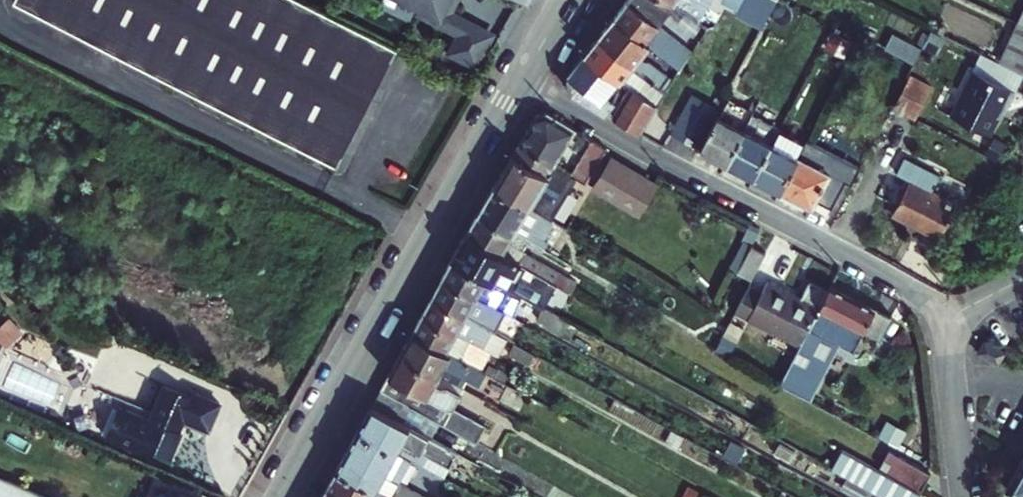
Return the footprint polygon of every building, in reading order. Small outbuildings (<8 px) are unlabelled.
[(304,0),(10,0),(330,164),(392,45),(304,0)] [(415,6),(436,17),(435,19),(454,29),(444,47),(474,63),(490,31),(463,17),(465,13),(460,10),(460,9),(447,2),(448,0),(418,0),(415,6)] [(447,2),(460,9),(460,10),(465,13),(463,17),(490,31),(493,25),(452,4),(454,0),(448,0),(447,2)] [(611,11),(644,38),(676,65),(688,46),(670,32),(653,18),(665,0),(619,0),(611,11)] [(674,2),(693,21),(705,0),(670,0),(674,2)] [(1013,17),(1022,22),(1022,0),(1021,0),(1013,17)] [(611,11),(596,30),(664,85),(666,82),(661,78),(663,75),(640,56),(633,52),(644,38),(611,11)] [(1013,17),(995,54),(1019,66),(1022,68),(1022,22),(1013,17)] [(664,85),(596,30),(580,48),(614,73),(625,80),(655,100),(664,85)] [(995,54),(977,45),(968,64),(1009,84),(1019,66),(995,54)] [(572,58),(565,74),(571,87),(603,106),(610,95),(604,91),(614,73),(580,48),(572,58)] [(968,64),(946,108),(985,127),(999,99),(1001,100),(1009,84),(968,64)] [(908,69),(892,100),(914,111),(930,80),(908,69)] [(625,80),(608,109),(638,128),(655,100),(625,80)] [(716,109),(689,94),(670,130),(697,144),(716,109)] [(532,108),(515,137),(550,158),(571,123),(543,106),(532,108)] [(725,159),(752,173),(778,125),(750,110),(742,125),(725,159)] [(698,145),(725,159),(742,125),(716,111),(698,145)] [(752,173),(776,186),(794,152),(802,138),(778,125),(752,173)] [(588,134),(567,168),(581,177),(598,149),(602,142),(588,134)] [(515,137),(508,148),(575,188),(577,184),(581,177),(567,168),(550,158),(515,137)] [(508,148),(490,179),(557,218),(564,222),(568,215),(562,210),(575,188),(508,148)] [(598,149),(581,177),(577,184),(588,190),(607,154),(598,149)] [(895,165),(908,172),(891,206),(938,230),(955,196),(931,183),(939,168),(903,150),(895,165)] [(803,200),(807,194),(821,166),(794,152),(776,186),(803,200)] [(607,154),(588,190),(632,215),(652,178),(607,154)] [(821,166),(807,194),(825,203),(844,167),(825,158),(821,166)] [(490,179),(475,204),(526,234),(542,243),(552,225),(557,218),(490,179)] [(475,204),(462,225),(530,265),(534,258),(518,249),(526,234),(475,204)] [(462,225),(448,252),(497,279),(505,283),(516,289),(531,297),(545,273),(530,265),(462,225)] [(753,239),(738,268),(752,276),(767,247),(753,239)] [(448,252),(436,273),(485,299),(497,279),(448,252)] [(557,272),(534,258),(530,265),(545,273),(554,278),(557,272)] [(485,299),(436,273),(426,292),(495,328),(505,310),(485,299)] [(749,280),(736,306),(798,338),(817,301),(767,275),(761,287),(749,280)] [(887,309),(829,279),(817,301),(798,338),(790,354),(778,376),(805,391),(833,336),(850,344),(861,325),(875,333),(887,309)] [(516,289),(505,283),(501,289),(512,296),(516,289)] [(495,328),(426,292),(417,309),(466,335),(475,340),(485,346),(490,336),(495,328)] [(466,335),(417,309),(408,325),(476,362),(481,354),(470,349),(475,340),(466,335)] [(408,325),(397,345),(455,376),(463,361),(474,366),(476,362),(408,325)] [(490,336),(485,346),(494,351),(503,333),(495,328),(490,336)] [(531,348),(511,337),(505,348),(525,359),(531,348)] [(380,376),(376,383),(405,399),(472,435),(481,419),(448,400),(459,379),(455,376),(397,345),(380,376)] [(525,388),(490,369),(479,389),(496,398),(503,387),(520,396),(525,388)] [(209,423),(220,396),(196,386),(194,390),(164,378),(151,410),(120,399),(108,428),(138,441),(140,436),(171,449),(182,426),(185,413),(209,423)] [(405,399),(376,383),(367,399),(396,415),(405,399)] [(396,415),(367,399),(355,422),(394,443),(405,449),(416,455),(441,468),(453,445),(396,415)] [(333,461),(400,496),(437,496),(392,472),(398,460),(388,454),(394,443),(355,422),(333,461)] [(837,440),(827,458),(897,496),(909,496),(915,486),(837,440)] [(885,440),(876,457),(916,480),(926,464),(885,440)] [(405,449),(394,443),(388,454),(398,460),(405,449)] [(1003,487),(1020,496),(1022,496),(1022,453),(1003,487)] [(322,480),(352,496),(400,496),(333,461),(322,480)] [(0,472),(0,496),(45,496),(47,492),(0,472)] [(313,496),(352,496),(322,480),(313,496)] [(166,483),(159,496),(199,496),(166,483)]
